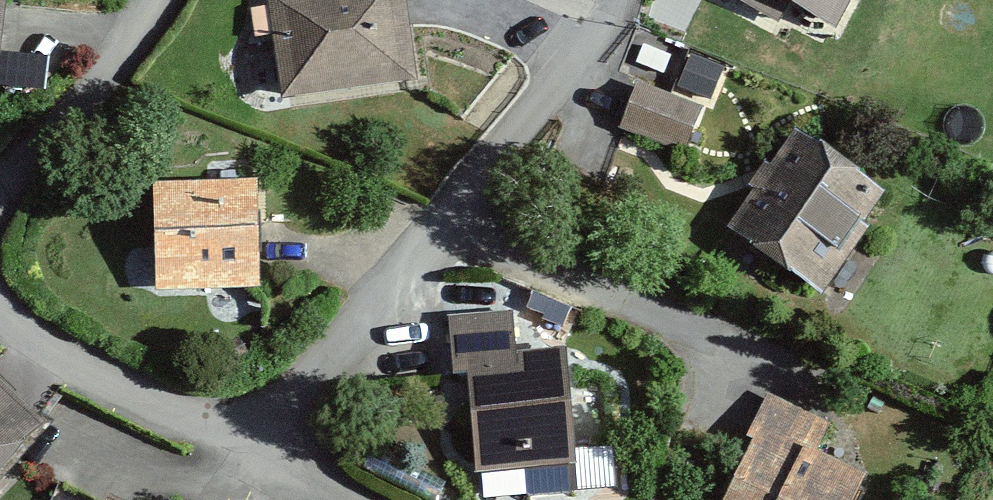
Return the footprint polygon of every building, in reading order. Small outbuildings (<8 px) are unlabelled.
[(9,52),(11,0),(0,0),(0,52),(9,52)] [(279,96),(416,77),(405,0),(266,0),(279,96)] [(837,25),(850,0),(789,0),(837,25)] [(690,53),(683,87),(713,94),(721,59),(690,53)] [(704,104),(638,80),(620,127),(686,152),(704,104)] [(801,129),(729,217),(816,287),(887,199),(801,129)] [(254,182),(154,184),(156,289),(256,287),(254,182)] [(514,310),(449,316),(454,374),(469,373),(477,470),(575,462),(565,348),(517,352),(514,310)] [(47,421),(0,379),(0,473),(47,421)] [(726,499),(854,499),(869,469),(822,446),(834,422),(767,389),(745,434),(756,439),(726,499)]
